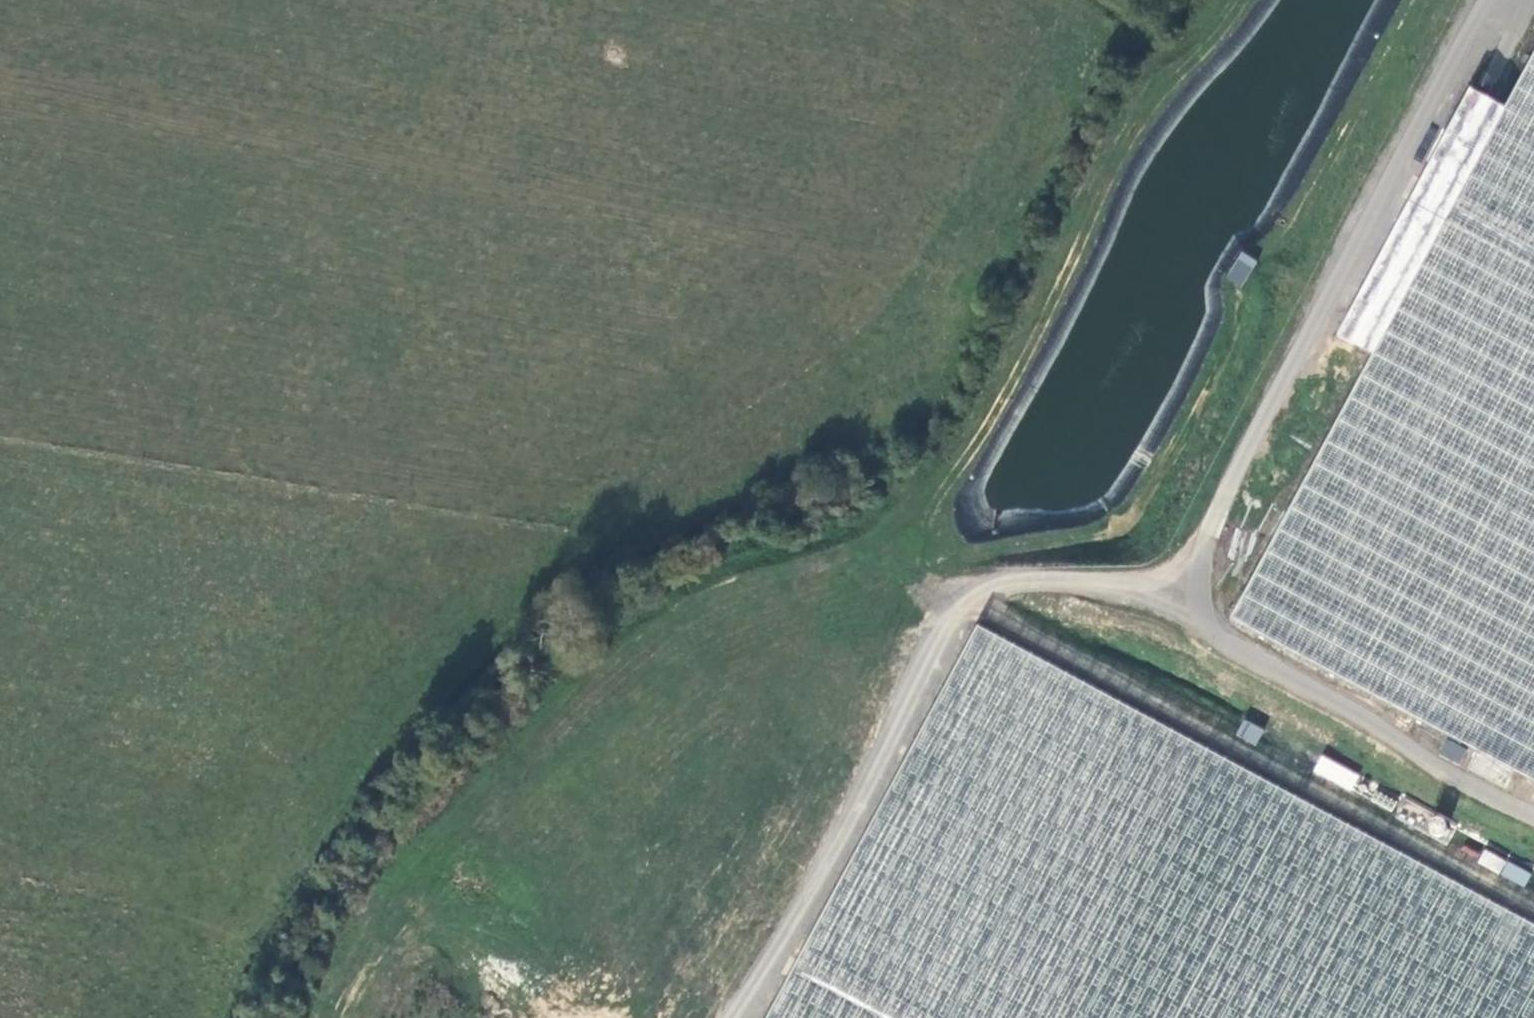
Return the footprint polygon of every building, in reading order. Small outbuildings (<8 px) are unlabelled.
[(1509,115),(1474,96),(1342,343),(1377,361),(1235,626),(1482,758),(1472,775),(1509,795),(1518,778),(1533,786),(1533,68),(1509,115)] [(1247,259),(1231,285),(1245,294),(1261,268),(1247,259)] [(982,633),(775,1017),(1533,1017),(1533,929),(982,633)] [(1249,726),(1240,741),(1260,752),(1268,736),(1249,726)] [(1452,747),(1444,762),(1463,772),(1471,757),(1452,747)] [(1318,757),(1312,777),(1353,789),(1359,770),(1318,757)] [(1506,881),(1528,893),(1533,882),(1533,881),(1512,870),(1506,881)]
